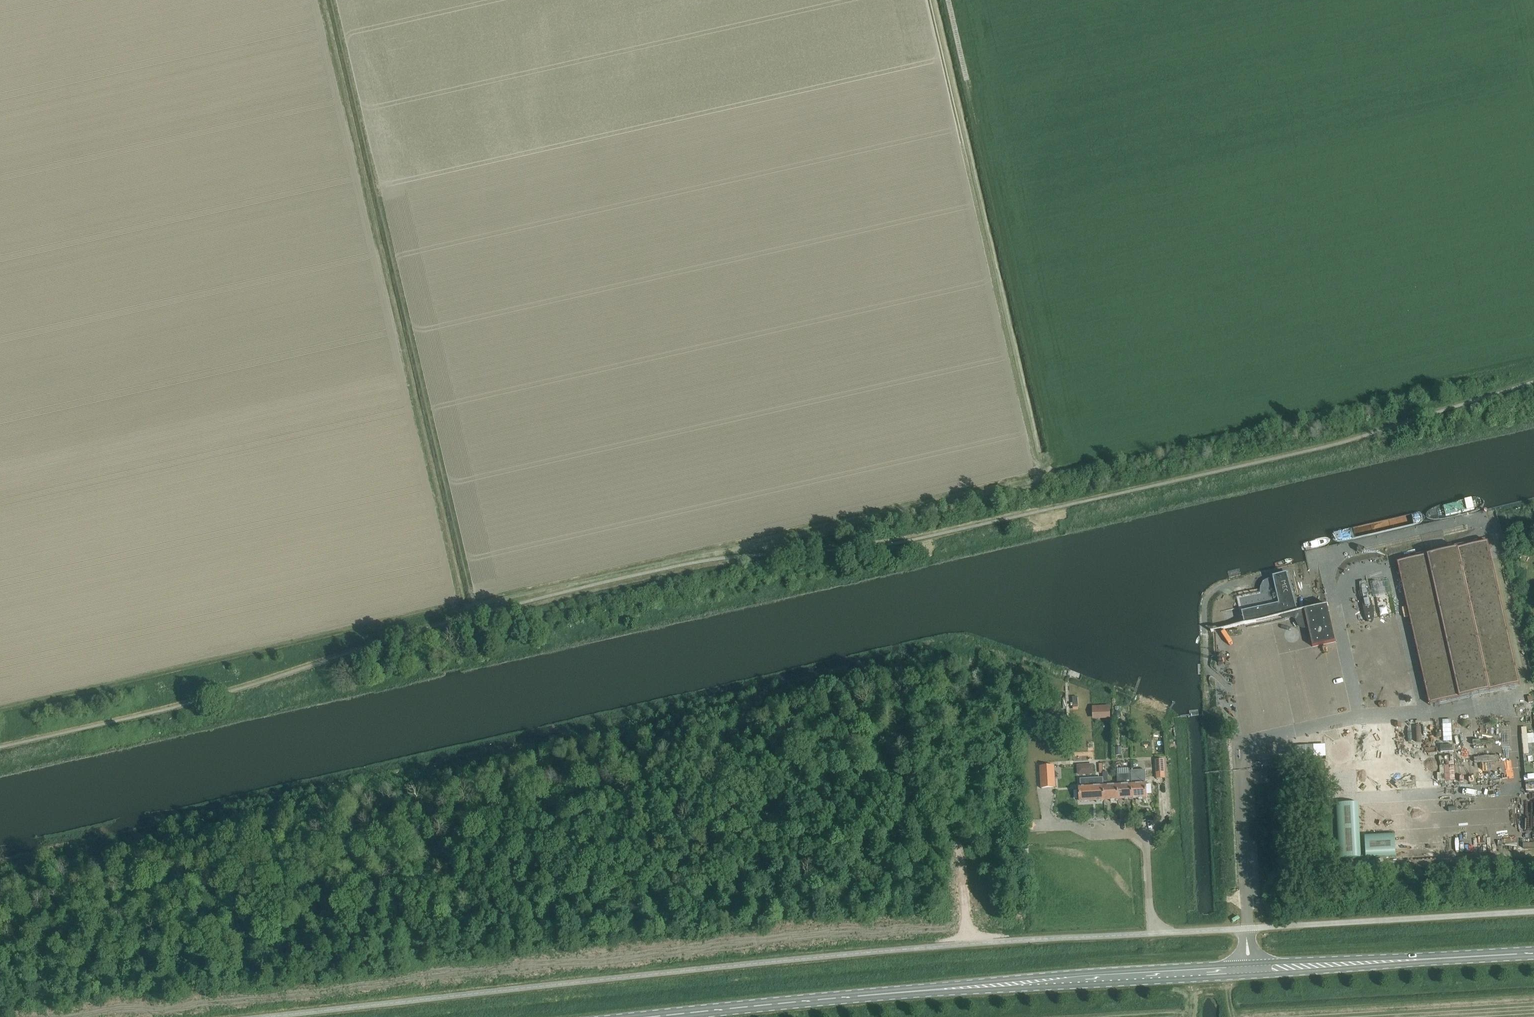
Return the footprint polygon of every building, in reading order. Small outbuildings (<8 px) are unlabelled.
[(1488,542),(1397,562),(1429,705),(1520,685),(1488,542)] [(1261,594),(1239,599),(1242,611),(1245,624),(1298,612),(1287,574),(1273,577),(1279,603),(1264,606),(1261,594)] [(1327,606),(1304,611),(1312,647),(1336,642),(1327,606)] [(1091,707),(1092,719),(1109,717),(1108,706),(1091,707)] [(1155,779),(1165,778),(1164,760),(1154,761),(1155,779)] [(1095,762),(1087,761),(1087,771),(1095,772),(1095,762)] [(1041,789),(1055,788),(1054,766),(1040,767),(1041,789)] [(1132,799),(1147,798),(1146,784),(1136,784),(1135,771),(1131,771),(1131,775),(1132,799)] [(1104,801),(1118,800),(1118,785),(1117,785),(1108,786),(1107,772),(1103,773),(1103,786),(1104,801)] [(1118,800),(1132,799),(1131,775),(1117,776),(1117,785),(1118,785),(1118,800)] [(1104,801),(1103,786),(1079,787),(1080,802),(1104,801)] [(1361,858),(1358,803),(1336,804),(1339,859),(1361,858)] [(1395,834),(1365,836),(1366,858),(1396,856),(1395,834)]
